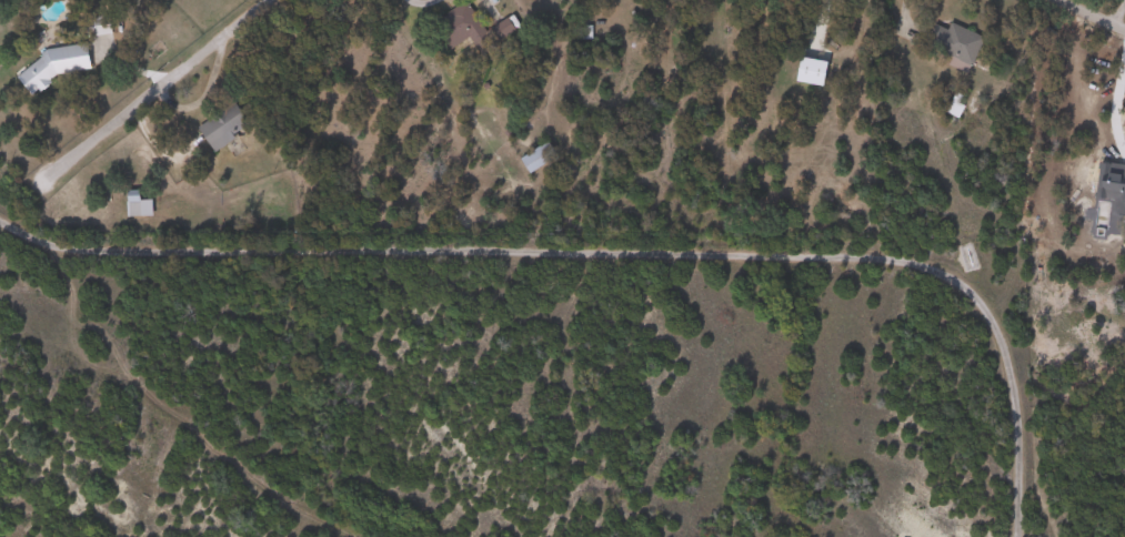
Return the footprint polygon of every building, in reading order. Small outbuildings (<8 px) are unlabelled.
[(509,18),(516,31),(480,52),(471,37),(458,44),(442,16),(469,1),(485,31),(509,18)] [(113,33),(87,36),(86,19),(111,16),(113,33)] [(986,37),(971,73),(937,59),(953,23),(986,37)] [(92,73),(24,84),(22,68),(43,64),(42,50),(88,42),(92,73)] [(218,151),(199,128),(232,99),(252,122),(218,151)] [(559,152),(532,175),(520,162),(548,139),(559,152)] [(128,215),(128,190),(141,190),(141,200),(153,200),(153,215),(128,215)]
